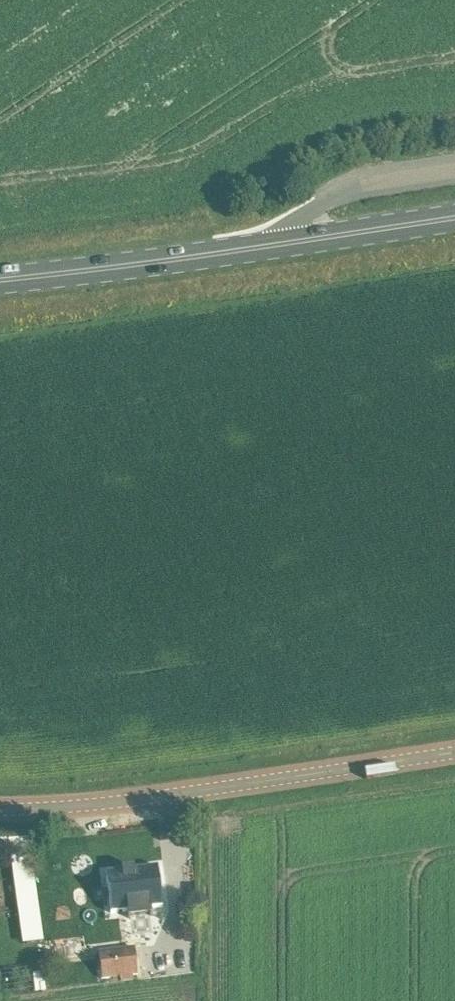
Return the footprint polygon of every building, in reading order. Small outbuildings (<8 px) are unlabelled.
[(32,849),(11,852),(23,942),(44,939),(32,849)] [(158,866),(107,872),(111,912),(128,910),(130,926),(145,924),(143,908),(162,906),(158,866)] [(77,922),(66,923),(67,936),(78,935),(77,922)] [(133,947),(98,952),(99,959),(84,961),(86,978),(101,975),(102,979),(120,976),(121,981),(133,980),(132,975),(137,975),(133,947)]
